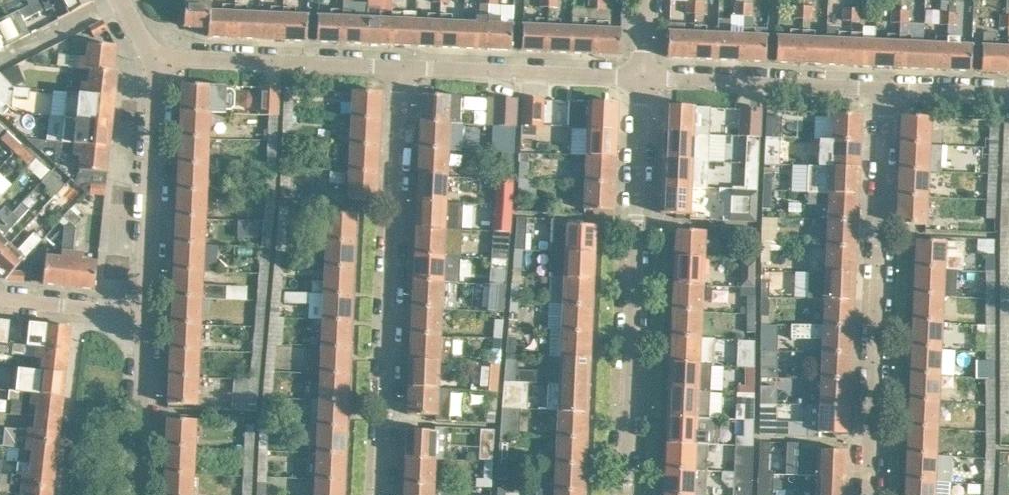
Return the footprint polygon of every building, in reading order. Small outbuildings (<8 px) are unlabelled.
[(29,5),(34,14),(45,9),(46,11),(52,8),(58,19),(93,1),(92,0),(38,0),(29,5)] [(185,27),(209,28),(210,11),(211,11),(211,0),(186,0),(185,16),(185,27)] [(366,43),(390,45),(391,13),(392,0),(367,0),(367,3),(367,18),(366,43)] [(598,0),(589,0),(588,9),(598,9),(598,0)] [(598,9),(608,10),(608,0),(598,0),(598,9)] [(696,1),(696,0),(686,0),(686,13),(696,14),(696,1)] [(734,15),(744,15),(744,3),(744,0),(735,0),(734,15)] [(939,25),(949,25),(950,13),(950,0),(941,0),(940,0),(939,25)] [(696,1),(696,14),(705,14),(706,2),(696,1)] [(744,3),(744,15),(753,16),(754,3),(744,3)] [(489,17),(488,49),(512,50),(514,6),(499,5),(490,4),(489,17)] [(209,36),(233,38),(235,5),(223,5),(222,11),(211,11),(210,11),(209,28),(209,36)] [(235,5),(233,38),(258,39),(259,13),(247,12),(248,6),(235,5)] [(803,19),(803,6),(793,6),(793,18),(803,19)] [(803,6),(803,19),(812,19),(813,7),(803,6)] [(258,39),(282,40),(284,7),(271,7),(271,13),(259,13),(258,39)] [(284,7),(282,40),(307,41),(308,16),(293,15),(293,8),(284,7)] [(572,27),(571,53),(596,54),(597,21),(598,9),(588,9),(588,7),(573,7),(572,27)] [(851,21),(852,9),(842,8),(842,20),(851,21)] [(852,9),(851,21),(861,21),(862,9),(852,9)] [(30,34),(23,20),(18,10),(0,20),(0,39),(4,47),(30,34)] [(318,16),(317,41),(341,42),(343,10),(331,10),(330,16),(318,16)] [(343,10),(341,42),(366,43),(367,18),(354,17),(355,11),(343,10)] [(900,23),(901,11),(891,10),(891,22),(900,23)] [(901,11),(900,23),(910,23),(910,11),(901,11)] [(391,13),(390,45),(414,46),(416,20),(416,13),(402,12),(402,13),(391,13)] [(950,13),(949,25),(959,25),(959,13),(950,13)] [(416,20),(414,46),(439,47),(440,15),(426,14),(426,21),(416,20)] [(440,15),(439,47),(463,48),(464,22),(450,22),(450,16),(440,15)] [(1008,28),(1008,15),(999,15),(998,27),(1008,28)] [(464,22),(463,48),(488,49),(489,17),(476,17),(475,23),(464,22)] [(523,25),(522,51),(547,52),(548,20),(535,19),(534,25),(523,25)] [(718,34),(717,59),(742,60),(743,28),(729,28),(730,19),(719,19),(718,34)] [(548,20),(547,52),(571,53),(572,27),(560,27),(560,20),(548,20)] [(94,35),(107,29),(103,21),(90,27),(94,35)] [(597,21),(596,54),(620,55),(621,29),(609,29),(609,22),(597,21)] [(668,57),(692,58),(694,25),(682,25),(669,24),(668,57)] [(692,58),(717,59),(718,34),(706,33),(706,26),(694,25),(692,58)] [(826,38),(825,64),(849,65),(851,33),(839,32),(839,27),(827,27),(826,38)] [(743,28),(742,60),(766,61),(767,36),(754,35),(755,29),(743,28)] [(851,33),(849,65),(874,66),(875,41),(876,28),(863,28),(863,34),(851,33)] [(778,36),(776,62),(801,63),(802,31),(791,31),(790,37),(778,36)] [(802,31),(801,63),(825,64),(826,38),(814,38),(814,32),(802,31)] [(983,32),(981,71),(1006,72),(1008,40),(995,40),(995,32),(983,32)] [(875,41),(874,66),(898,67),(900,35),(886,35),(886,41),(875,41)] [(900,35),(898,67),(923,68),(924,43),(912,43),(912,36),(900,35)] [(924,43),(923,68),(947,70),(949,37),(935,37),(934,44),(924,43)] [(949,37),(947,70),(971,71),(972,45),(960,44),(960,38),(949,37)] [(79,56),(78,67),(89,68),(113,71),(116,46),(87,42),(85,57),(79,56)] [(1,74),(12,86),(23,81),(16,66),(1,74)] [(70,80),(69,92),(115,96),(118,71),(113,71),(89,68),(88,82),(70,80)] [(9,107),(13,110),(13,96),(30,97),(30,88),(13,87),(12,86),(1,74),(0,73),(0,99),(9,107)] [(182,84),(181,111),(210,112),(226,113),(226,112),(226,109),(230,109),(233,106),(234,93),(231,90),(227,90),(227,86),(189,84),(182,84)] [(260,115),(278,115),(278,106),(279,88),(261,87),(260,115)] [(285,88),(284,106),(293,106),(293,88),(285,88)] [(64,117),(112,122),(115,96),(69,92),(67,91),(64,117)] [(352,118),(381,119),(382,92),(366,91),(353,91),(352,118)] [(435,95),(422,94),(421,121),(450,123),(460,123),(461,96),(435,95)] [(495,97),(494,125),(515,126),(517,98),(495,97)] [(9,107),(0,99),(0,114),(1,115),(9,107)] [(543,100),(536,99),(523,99),(521,124),(536,125),(542,125),(543,100)] [(587,129),(617,130),(618,103),(608,103),(584,101),(572,101),(570,126),(588,127),(587,129)] [(666,105),(665,132),(709,134),(710,107),(677,106),(666,105)] [(284,106),(283,124),(292,124),(293,106),(284,106)] [(761,110),(741,109),(740,136),(747,136),(760,137),(761,110)] [(181,111),(180,137),(209,138),(210,112),(181,111)] [(862,114),(849,113),(833,113),(832,140),(861,141),(862,114)] [(766,115),(765,137),(781,138),(782,116),(766,115)] [(916,116),(902,116),(901,143),(930,144),(931,117),(916,116)] [(110,147),(112,122),(64,117),(62,142),(110,147)] [(350,145),(380,146),(381,119),(352,118),(350,145)] [(998,138),(999,120),(991,120),(990,138),(998,138)] [(421,121),(419,148),(449,149),(450,123),(421,121)] [(535,135),(536,125),(521,124),(521,135),(535,135)] [(494,125),(493,151),(502,152),(514,152),(515,126),(494,125)] [(586,155),(616,157),(617,130),(587,129),(588,127),(570,126),(570,128),(587,129),(586,155)] [(269,141),(276,141),(277,129),(269,129),(265,129),(264,141),(269,141)] [(14,152),(21,145),(6,131),(0,138),(0,139),(14,152)] [(709,134),(665,132),(663,159),(707,161),(709,134)] [(746,163),(758,163),(760,137),(747,136),(746,163)] [(180,137),(179,163),(208,165),(209,138),(180,137)] [(765,137),(764,163),(780,164),(781,138),(765,137)] [(28,138),(27,140),(40,151),(43,147),(55,148),(55,152),(81,155),(79,170),(76,182),(85,192),(105,195),(106,186),(107,173),(110,147),(62,142),(48,140),(28,138)] [(998,138),(990,138),(989,156),(997,156),(998,138)] [(820,139),(819,165),(860,167),(861,141),(832,140),(820,139)] [(901,143),(900,170),(929,171),(942,172),(943,145),(930,144),(901,143)] [(349,172),(378,173),(380,146),(350,145),(339,144),(338,171),(349,172)] [(14,152),(28,165),(35,158),(21,145),(14,152)] [(449,149),(419,148),(418,175),(447,176),(449,149)] [(268,149),(267,167),(275,168),(276,150),(268,149)] [(282,151),(281,169),(290,169),(291,151),(282,151)] [(513,180),(514,152),(502,152),(502,161),(506,161),(505,179),(513,180)] [(585,182),(614,184),(616,157),(586,155),(585,182)] [(26,167),(41,181),(49,172),(35,158),(28,165),(26,167)] [(662,186),(691,187),(706,187),(707,161),(663,159),(662,186)] [(179,163),(178,190),(207,191),(208,165),(179,163)] [(520,163),(519,180),(527,180),(528,164),(520,163)] [(745,189),(757,190),(758,163),(746,163),(745,189)] [(829,193),(859,194),(860,167),(819,165),(808,165),(807,192),(829,193)] [(275,185),(275,168),(267,167),(267,185),(275,185)] [(289,187),(290,169),(281,169),(280,186),(289,187)] [(900,170),(898,196),(928,198),(929,171),(900,170)] [(55,195),(64,185),(49,172),(41,181),(55,195)] [(348,198),(349,199),(377,200),(378,173),(349,172),(348,198)] [(763,190),(771,190),(772,172),(764,172),(763,190)] [(446,202),(447,176),(418,175),(417,201),(446,202)] [(513,180),(505,179),(497,179),(496,205),(500,205),(511,206),(512,198),(513,180)] [(519,180),(518,198),(526,199),(527,180),(519,180)] [(614,184),(585,182),(584,209),(585,209),(613,211),(614,184)] [(995,201),(996,183),(988,183),(987,200),(995,201)] [(691,187),(662,186),(661,213),(690,214),(691,187)] [(720,188),(719,199),(724,204),(723,220),(730,221),(756,222),(757,190),(745,189),(720,188)] [(178,190),(176,216),(206,218),(207,191),(178,190)] [(770,209),(771,190),(763,190),(762,208),(770,209)] [(859,194),(829,193),(828,219),(857,221),(859,194)] [(926,225),(927,225),(928,198),(898,196),(897,223),(917,224),(926,225)] [(995,201),(987,200),(986,218),(994,219),(995,201)] [(417,201),(416,228),(445,229),(446,219),(463,219),(464,203),(446,202),(417,201)] [(9,243),(3,238),(20,219),(28,209),(21,202),(12,212),(0,225),(0,252),(9,243)] [(266,203),(264,220),(272,221),(274,203),(266,203)] [(12,212),(5,205),(0,210),(0,225),(12,212)] [(494,231),(510,232),(511,215),(511,206),(500,205),(496,205),(494,231)] [(279,219),(277,237),(286,238),(288,207),(279,207),(279,219)] [(70,210),(63,217),(75,228),(82,221),(70,210)] [(54,212),(45,222),(51,227),(56,222),(60,218),(54,212)] [(326,240),(355,241),(357,214),(348,214),(327,213),(326,240)] [(47,249),(43,283),(69,286),(73,252),(75,228),(63,217),(62,216),(60,218),(56,222),(62,227),(60,250),(47,249)] [(176,216),(175,243),(205,244),(206,218),(176,216)] [(517,217),(515,249),(523,250),(529,250),(531,234),(526,234),(527,217),(517,217)] [(550,251),(595,253),(596,226),(568,224),(568,219),(551,219),(550,251)] [(856,247),(857,221),(828,219),(827,246),(856,247)] [(258,238),(259,221),(238,220),(237,237),(258,238)] [(271,239),(272,221),(264,220),(263,238),(271,239)] [(761,226),(761,244),(779,245),(779,227),(761,226)] [(416,228),(415,254),(444,255),(460,256),(461,230),(456,229),(445,229),(416,228)] [(693,230),(676,229),(675,257),(704,258),(705,231),(693,230)] [(12,270),(41,238),(34,231),(17,250),(9,243),(0,252),(0,274),(4,278),(12,270)] [(491,258),(508,259),(510,232),(494,231),(491,258)] [(284,256),(286,238),(277,237),(276,256),(284,256)] [(976,238),(976,253),(986,254),(994,254),(994,239),(976,238)] [(325,266),(354,268),(355,241),(326,240),(325,266)] [(917,240),(915,267),(945,268),(957,269),(963,269),(963,256),(945,255),(946,242),(917,240)] [(175,243),(174,270),(203,271),(205,244),(175,243)] [(747,243),(747,260),(755,260),(755,243),(747,243)] [(761,244),(761,263),(769,263),(769,250),(781,250),(781,245),(779,245),(761,244)] [(856,247),(827,246),(826,272),(855,274),(856,247)] [(523,250),(515,249),(513,268),(521,268),(523,250)] [(550,277),(593,279),(595,253),(550,251),(548,277),(550,277)] [(73,252),(69,286),(95,289),(98,262),(83,260),(84,253),(73,252)] [(415,254),(414,281),(443,282),(457,283),(459,283),(460,256),(444,255),(415,254)] [(994,254),(986,254),(986,273),(994,273),(994,254)] [(261,256),(259,273),(268,274),(269,257),(261,256)] [(675,257),(674,283),(703,285),(704,258),(675,257)] [(489,284),(506,285),(508,259),(491,258),(489,284)] [(755,260),(747,260),(743,260),(741,287),(755,287),(755,260)] [(324,293),(353,294),(354,268),(325,266),(324,293)] [(915,267),(914,293),(943,295),(945,268),(915,267)] [(5,279),(24,281),(25,271),(12,270),(4,278),(5,279)] [(174,270),(173,296),(202,298),(226,299),(226,286),(203,285),(203,271),(174,270)] [(274,272),(272,290),(281,291),(283,273),(274,272)] [(808,298),(825,299),(854,300),(855,274),(826,272),(809,272),(808,298)] [(266,291),(268,274),(259,273),(258,291),(266,291)] [(986,273),(985,291),(994,291),(994,273),(986,273)] [(563,304),(592,306),(593,279),(550,277),(549,304),(563,304)] [(761,298),(769,298),(769,280),(761,280),(761,298)] [(414,281),(412,307),(442,309),(456,309),(457,283),(443,282),(414,281)] [(674,283),(672,310),(702,311),(703,285),(674,283)] [(489,284),(487,312),(504,313),(506,285),(489,284)] [(510,302),(518,302),(520,284),(512,284),(510,302)] [(280,310),(281,291),(272,290),(271,309),(280,310)] [(323,320),(352,321),(353,294),(324,293),(323,320)] [(914,293),(913,320),(943,321),(943,295),(914,293)] [(173,296),(172,323),(201,324),(202,298),(173,296)] [(747,296),(747,314),(755,314),(755,296),(747,296)] [(769,316),(769,298),(761,298),(761,316),(769,316)] [(854,300),(825,299),(824,325),(853,327),(854,300)] [(517,320),(518,302),(510,302),(509,320),(517,320)] [(548,330),(562,331),(591,333),(592,306),(563,304),(549,304),(548,330)] [(994,323),(994,304),(985,304),(985,323),(994,323)] [(412,307),(411,334),(440,335),(442,309),(412,307)] [(256,309),(255,327),(263,327),(265,310),(256,309)] [(702,311),(672,310),(671,336),(701,338),(702,311)] [(755,314),(747,314),(746,332),(754,332),(755,314)] [(268,344),(276,344),(282,345),(284,318),(270,317),(268,344)] [(8,343),(10,320),(0,319),(0,342),(8,343)] [(323,320),(321,346),(351,348),(352,321),(323,320)] [(502,338),(503,321),(495,320),(494,337),(502,338)] [(943,321),(913,320),(912,347),(942,348),(943,321)] [(36,346),(69,350),(71,327),(30,322),(27,345),(36,346)] [(172,323),(171,349),(200,351),(201,324),(172,323)] [(994,323),(985,323),(985,343),(994,343),(994,323)] [(761,324),(760,351),(768,351),(769,324),(761,324)] [(824,325),(792,325),(792,338),(823,339),(822,352),(852,353),(853,327),(824,325)] [(261,344),(263,327),(255,327),(253,344),(261,344)] [(561,357),(590,359),(591,333),(562,331),(561,357)] [(410,360),(439,362),(453,362),(454,339),(440,338),(440,335),(411,334),(410,360)] [(716,338),(701,338),(671,336),(670,363),(710,365),(715,365),(716,338)] [(500,357),(502,338),(494,337),(492,357),(500,357)] [(508,337),(506,354),(514,355),(516,337),(508,337)] [(737,366),(746,367),(754,367),(754,340),(738,339),(737,366)] [(8,343),(0,342),(0,353),(12,354),(13,343),(8,343)] [(26,356),(27,345),(13,343),(12,354),(26,356)] [(275,363),(276,344),(268,344),(266,362),(275,363)] [(66,373),(69,350),(36,346),(35,357),(32,356),(31,369),(66,373)] [(320,373),(349,374),(351,348),(321,346),(320,373)] [(912,347),(911,373),(941,375),(954,375),(955,349),(942,348),(912,347)] [(171,349),(169,376),(199,377),(200,351),(171,349)] [(778,351),(768,351),(760,351),(760,377),(777,378),(778,351)] [(822,352),(821,379),(850,380),(852,353),(822,352)] [(506,354),(504,381),(515,381),(517,355),(514,355),(506,354)] [(548,357),(547,383),(589,385),(590,359),(561,357),(548,357)] [(985,357),(985,377),(994,377),(994,357),(985,357)] [(439,362),(410,360),(409,387),(438,388),(439,362)] [(250,380),(258,380),(260,363),(252,362),(250,380)] [(670,363),(669,390),(698,391),(709,392),(710,365),(670,363)] [(488,391),(497,392),(499,365),(483,364),(481,390),(488,391)] [(18,367),(15,391),(64,396),(66,373),(31,369),(18,367)] [(754,367),(746,367),(746,385),(754,385),(754,367)] [(319,400),(348,401),(349,374),(320,373),(319,400)] [(911,373),(909,400),(939,401),(941,375),(911,373)] [(199,377),(169,376),(168,403),(197,405),(199,377)] [(994,396),(994,377),(985,377),(985,396),(994,396)] [(265,378),(263,397),(272,398),(273,379),(265,378)] [(820,405),(849,407),(850,380),(821,379),(809,378),(809,390),(821,390),(820,405)] [(249,397),(257,398),(258,380),(250,380),(249,397)] [(502,407),(521,408),(527,409),(529,382),(515,381),(504,381),(502,407)] [(547,383),(546,410),(558,410),(588,412),(589,385),(547,383)] [(777,386),(760,386),(760,404),(777,404),(777,386)] [(409,387),(408,414),(436,416),(435,420),(448,421),(450,389),(438,388),(409,387)] [(61,419),(64,396),(9,390),(8,401),(12,401),(10,414),(36,417),(61,419)] [(669,390),(668,416),(697,417),(721,419),(722,419),(723,392),(709,392),(698,391),(669,390)] [(488,391),(486,409),(487,409),(496,410),(497,392),(488,391)] [(737,393),(737,405),(753,405),(754,394),(737,393)] [(270,416),(272,398),(263,397),(261,415),(270,416)] [(318,426),(347,428),(348,401),(319,400),(318,426)] [(909,400),(908,426),(938,428),(939,401),(909,400)] [(760,404),(760,434),(776,435),(789,436),(790,422),(777,422),(777,404),(760,404)] [(807,405),(806,423),(805,437),(820,437),(820,433),(848,434),(849,407),(820,405),(807,405)] [(520,435),(521,408),(502,407),(500,434),(520,435)] [(557,437),(587,439),(588,412),(558,410),(557,437)] [(985,410),(985,430),(994,430),(994,410),(985,410)] [(696,444),(708,444),(719,445),(721,419),(710,418),(668,416),(666,442),(696,444)] [(58,443),(61,419),(36,417),(35,429),(28,428),(27,439),(58,443)] [(197,420),(167,419),(166,446),(196,447),(197,420)] [(737,436),(736,446),(745,446),(753,446),(753,420),(745,420),(745,436),(737,436)] [(317,453),(346,454),(347,428),(318,426),(317,453)] [(407,430),(406,457),(435,459),(446,459),(448,427),(435,426),(435,431),(407,430)] [(908,426),(907,453),(937,454),(938,428),(908,426)] [(5,429),(4,436),(17,438),(18,430),(5,429)] [(481,429),(479,460),(485,460),(493,461),(494,429),(481,429)] [(994,450),(994,430),(985,430),(985,450),(994,450)] [(246,432),(245,449),(253,450),(254,432),(246,432)] [(269,433),(260,433),(259,450),(268,451),(269,433)] [(17,445),(17,438),(4,436),(3,444),(17,445)] [(556,464),(585,465),(587,439),(557,437),(556,464)] [(56,466),(58,443),(27,439),(26,450),(32,451),(31,463),(56,466)] [(666,442),(665,469),(707,471),(708,444),(696,444),(666,442)] [(499,461),(507,461),(508,443),(500,443),(499,461)] [(800,443),(798,475),(816,476),(846,477),(847,450),(819,449),(819,444),(800,443)] [(165,473),(194,474),(196,447),(166,446),(165,473)] [(736,446),(735,473),(752,473),(753,446),(745,446),(736,446)] [(244,467),(252,467),(253,450),(245,449),(244,467)] [(267,468),(268,451),(259,450),(258,468),(267,468)] [(316,480),(345,481),(346,454),(317,453),(316,480)] [(907,453),(906,480),(936,481),(937,454),(907,453)] [(759,455),(759,474),(768,474),(769,455),(759,455)] [(405,484),(434,485),(435,459),(406,457),(405,484)] [(485,460),(484,478),(492,479),(493,461),(485,460)] [(13,477),(12,484),(53,489),(56,466),(31,463),(18,461),(16,475),(13,475),(13,477)] [(506,479),(507,461),(499,461),(498,479),(506,479)] [(555,490),(584,492),(585,465),(556,464),(555,490)] [(992,483),(993,466),(985,466),(984,483),(992,483)] [(998,483),(1007,484),(1008,468),(999,467),(998,483)] [(665,469),(664,494),(705,494),(707,471),(665,469)] [(722,478),(729,486),(735,486),(734,494),(751,494),(752,473),(735,473),(722,472),(722,478)] [(194,474),(165,473),(164,494),(193,494),(194,474)] [(758,494),(771,494),(772,474),(768,474),(759,474),(758,494)] [(12,484),(13,477),(0,475),(0,483),(12,484)] [(846,477),(816,476),(815,494),(845,494),(846,477)] [(345,481),(316,480),(315,494),(344,494),(345,481)] [(905,494),(935,494),(936,481),(906,480),(905,494)] [(0,483),(0,491),(11,492),(12,484),(0,483)] [(984,483),(983,494),(992,494),(992,483),(984,483)] [(998,494),(1006,494),(1007,484),(998,483),(998,494)] [(53,489),(12,484),(11,492),(0,491),(0,494),(52,494),(53,489)] [(434,485),(405,484),(404,494),(433,494),(434,485)] [(251,485),(243,485),(243,494),(251,494),(251,485)] [(257,486),(257,494),(266,494),(266,486),(257,486)]
